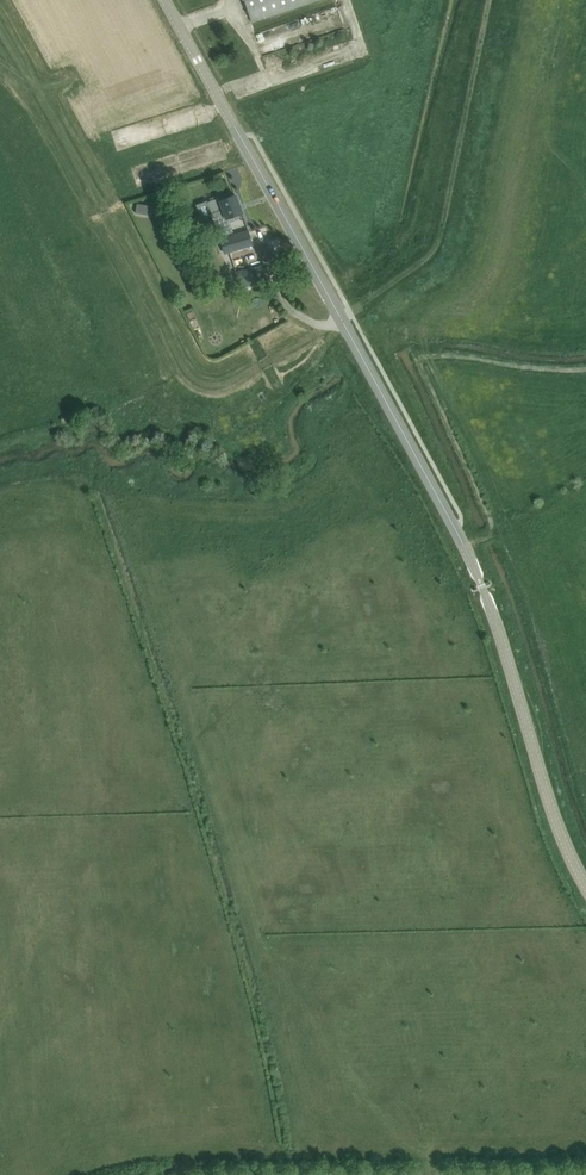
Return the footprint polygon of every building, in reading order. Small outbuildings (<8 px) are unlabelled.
[(252,22),(318,0),(244,0),(252,22)] [(232,183),(243,179),(239,167),(228,171),(232,183)] [(226,218),(242,213),(235,195),(220,200),(219,198),(207,202),(211,214),(209,215),(212,226),(215,225),(216,219),(225,216),(226,218)] [(137,203),(135,213),(144,214),(146,205),(137,203)] [(225,238),(230,251),(252,244),(248,231),(225,238)] [(241,287),(254,283),(249,270),(249,268),(236,273),(241,287)]
